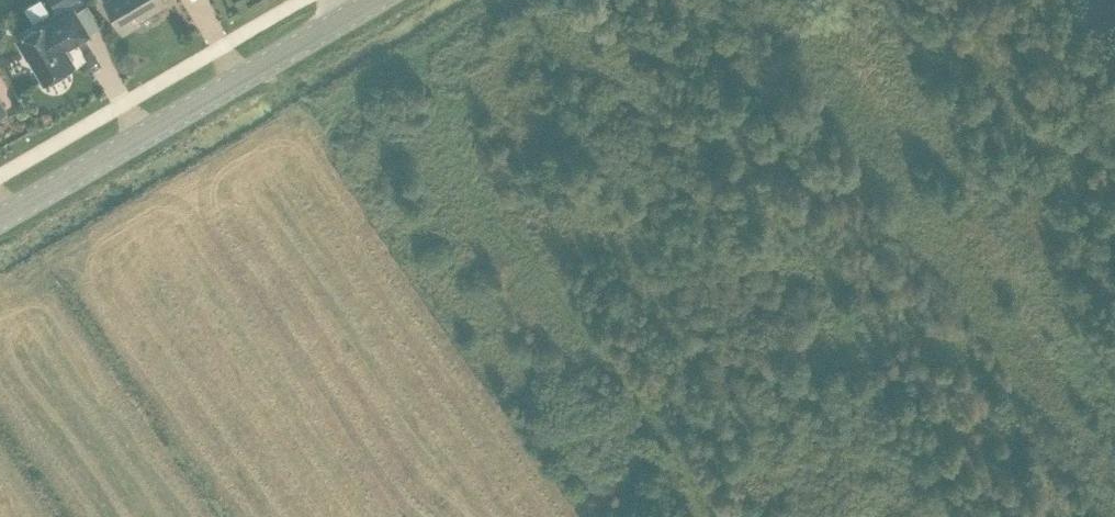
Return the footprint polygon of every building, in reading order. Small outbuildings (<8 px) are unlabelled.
[(124,33),(141,22),(139,19),(166,3),(164,0),(106,0),(105,1),(124,33)] [(30,56),(45,82),(74,64),(65,49),(90,34),(74,9),(50,24),(48,21),(18,39),(28,57),(30,56)]
